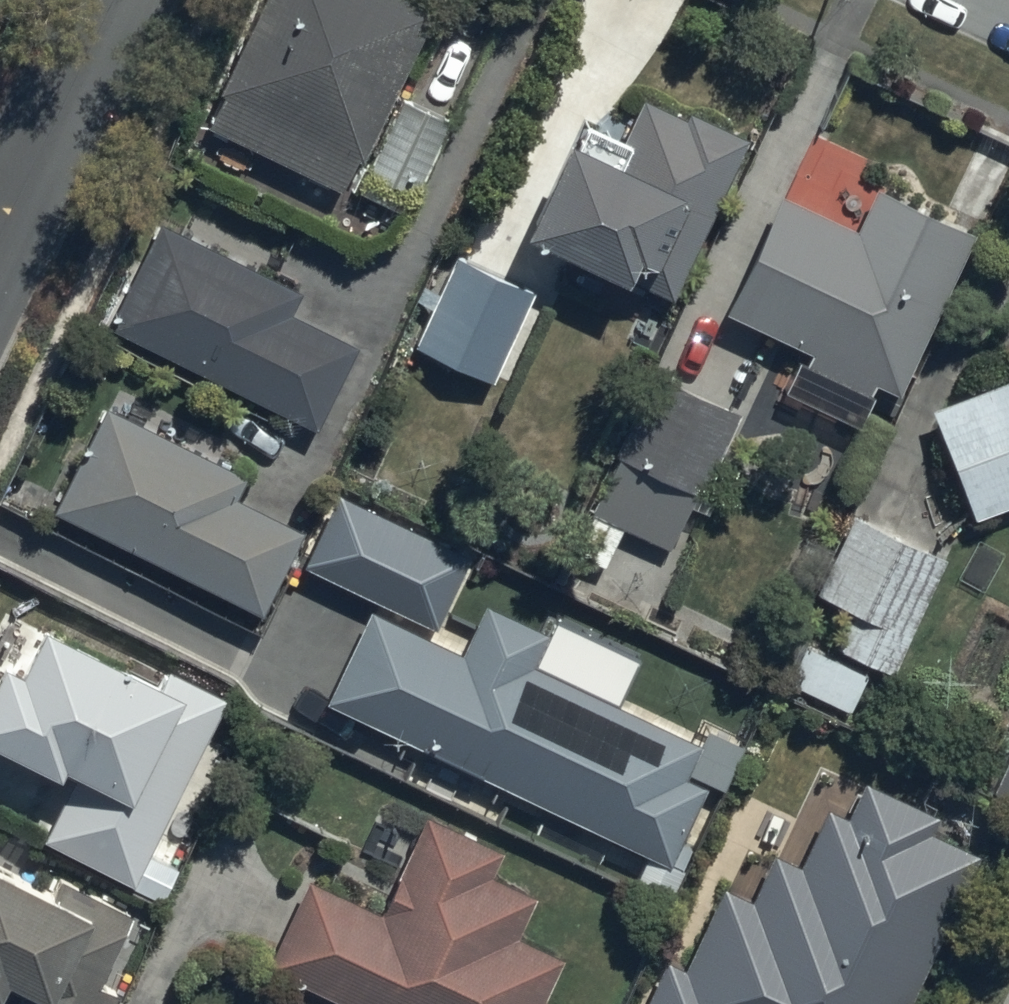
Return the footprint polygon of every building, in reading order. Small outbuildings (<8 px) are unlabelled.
[(339,183),(356,148),(360,150),(435,0),(254,0),(198,112),(339,183)] [(403,80),(367,162),(418,184),(454,102),(403,80)] [(674,288),(745,126),(687,101),(684,108),(644,86),(624,125),(587,109),(581,123),(569,117),(526,214),(625,258),(622,265),(674,288)] [(974,222),(983,226),(1008,165),(1008,147),(981,135),(950,210),(875,174),(870,183),(856,176),(864,160),(813,136),(789,188),(781,184),(726,299),(812,340),(806,353),(799,350),(784,382),(859,418),(876,383),(870,380),(876,368),(900,380),(974,222)] [(160,214),(155,224),(150,221),(134,251),(139,254),(107,314),(315,420),(357,338),(290,303),(300,284),(261,264),(266,254),(185,213),(179,223),(160,214)] [(492,375),(534,283),(455,247),(448,261),(437,255),(418,296),(431,302),(414,339),(492,375)] [(741,400),(650,361),(572,544),(605,559),(621,521),(670,542),(695,483),(704,486),(741,400)] [(930,399),(975,510),(1008,497),(1008,370),(930,399)] [(107,396),(55,499),(260,603),(302,521),(234,487),(245,465),(107,396)] [(338,485),(304,556),(435,619),(469,547),(338,485)] [(895,666),(947,549),(855,508),(822,584),(852,598),(834,639),(895,666)] [(708,770),(704,779),(685,770),(701,737),(533,657),(549,623),(485,593),(461,644),(370,601),(327,693),(670,855),(671,854),(683,859),(692,840),(680,834),(702,789),(716,796),(724,778),(708,770)] [(44,605),(21,652),(3,642),(0,648),(0,725),(59,754),(63,746),(81,755),(45,829),(133,873),(225,687),(167,659),(165,663),(44,605)] [(867,666),(802,636),(785,672),(850,703),(867,666)] [(991,781),(1008,789),(1008,744),(991,781)] [(746,855),(734,883),(721,877),(683,960),(664,951),(640,1003),(903,1003),(976,845),(930,824),(938,807),(863,772),(857,785),(820,767),(782,848),(774,844),(765,864),(746,855)] [(268,956),(369,1003),(537,1003),(563,949),(515,925),(534,886),(491,866),(502,843),(426,807),(380,903),(310,869),(268,956)] [(4,976),(23,986),(14,1003),(110,1003),(116,991),(97,981),(131,911),(0,847),(0,985),(4,976)]
